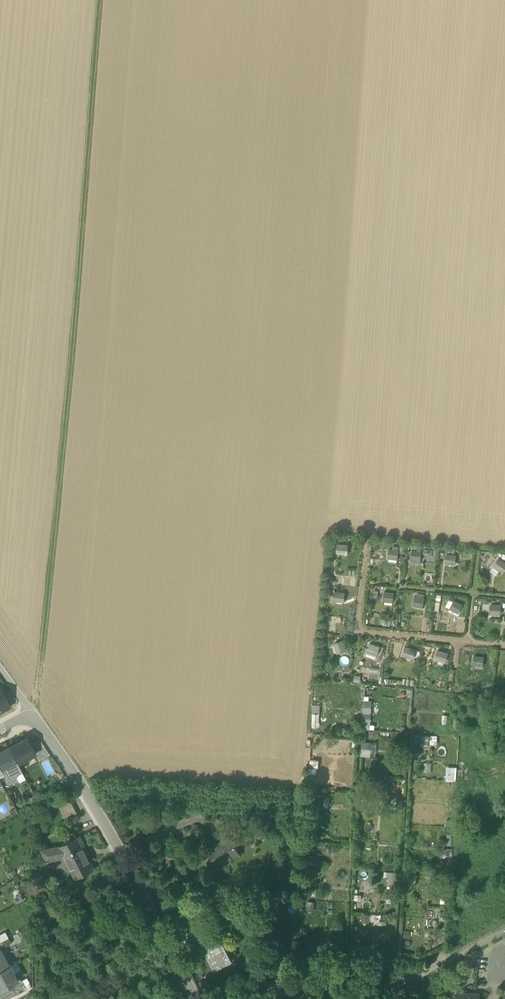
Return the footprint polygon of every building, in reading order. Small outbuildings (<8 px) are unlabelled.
[(347,554),(348,544),(337,543),(336,553),(347,554)] [(398,560),(399,549),(388,548),(387,559),(398,560)] [(422,550),(411,550),(411,562),(422,562),(422,550)] [(455,566),(457,555),(446,553),(445,564),(455,566)] [(502,573),(504,568),(504,562),(499,558),(493,567),(502,573)] [(383,602),(393,602),(394,592),(383,591),(383,602)] [(333,592),(333,602),(345,602),(345,592),(333,592)] [(416,592),(414,606),(423,608),(425,594),(416,592)] [(449,610),(458,614),(463,605),(454,600),(449,610)] [(501,615),(501,604),(490,604),(490,615),(501,615)] [(335,643),(337,653),(343,652),(340,642),(335,643)] [(366,652),(377,655),(380,646),(369,643),(366,652)] [(401,656),(412,661),(416,650),(406,646),(401,656)] [(435,660),(447,662),(448,652),(436,650),(435,660)] [(473,665),(484,666),(484,656),(474,655),(473,665)] [(10,707),(0,687),(0,712),(10,707)] [(363,724),(371,724),(372,700),(363,700),(363,724)] [(437,744),(437,735),(417,735),(417,744),(437,744)] [(27,738),(9,747),(17,763),(35,753),(31,745),(27,738)] [(40,740),(31,745),(35,753),(39,761),(50,755),(40,740)] [(371,756),(371,742),(362,742),(361,756),(371,756)] [(0,751),(0,767),(1,770),(3,769),(8,778),(15,775),(22,771),(18,764),(17,763),(9,747),(8,746),(0,751)] [(456,781),(456,767),(446,767),(446,781),(456,781)] [(8,778),(6,779),(3,774),(7,782),(16,778),(15,775),(8,778)] [(57,803),(66,820),(78,814),(69,797),(57,803)] [(65,856),(76,879),(94,870),(84,850),(86,849),(80,837),(60,847),(43,851),(46,861),(65,856)] [(207,849),(216,867),(240,855),(231,837),(207,849)] [(25,900),(22,894),(13,898),(16,904),(25,900)] [(189,930),(195,941),(200,938),(206,935),(207,934),(202,924),(189,930)] [(8,938),(5,932),(0,934),(0,942),(8,938)] [(225,942),(220,934),(209,940),(203,943),(209,955),(207,956),(215,970),(232,961),(223,943),(225,942)] [(203,943),(209,940),(206,935),(200,938),(203,943)] [(0,942),(0,949),(11,943),(8,938),(0,942)] [(8,966),(0,950),(0,970),(8,966)] [(10,985),(18,981),(10,965),(8,966),(0,970),(0,990),(10,985)] [(454,972),(461,984),(474,977),(474,968),(464,967),(454,972)] [(18,981),(10,985),(15,995),(26,990),(21,979),(18,981)]
